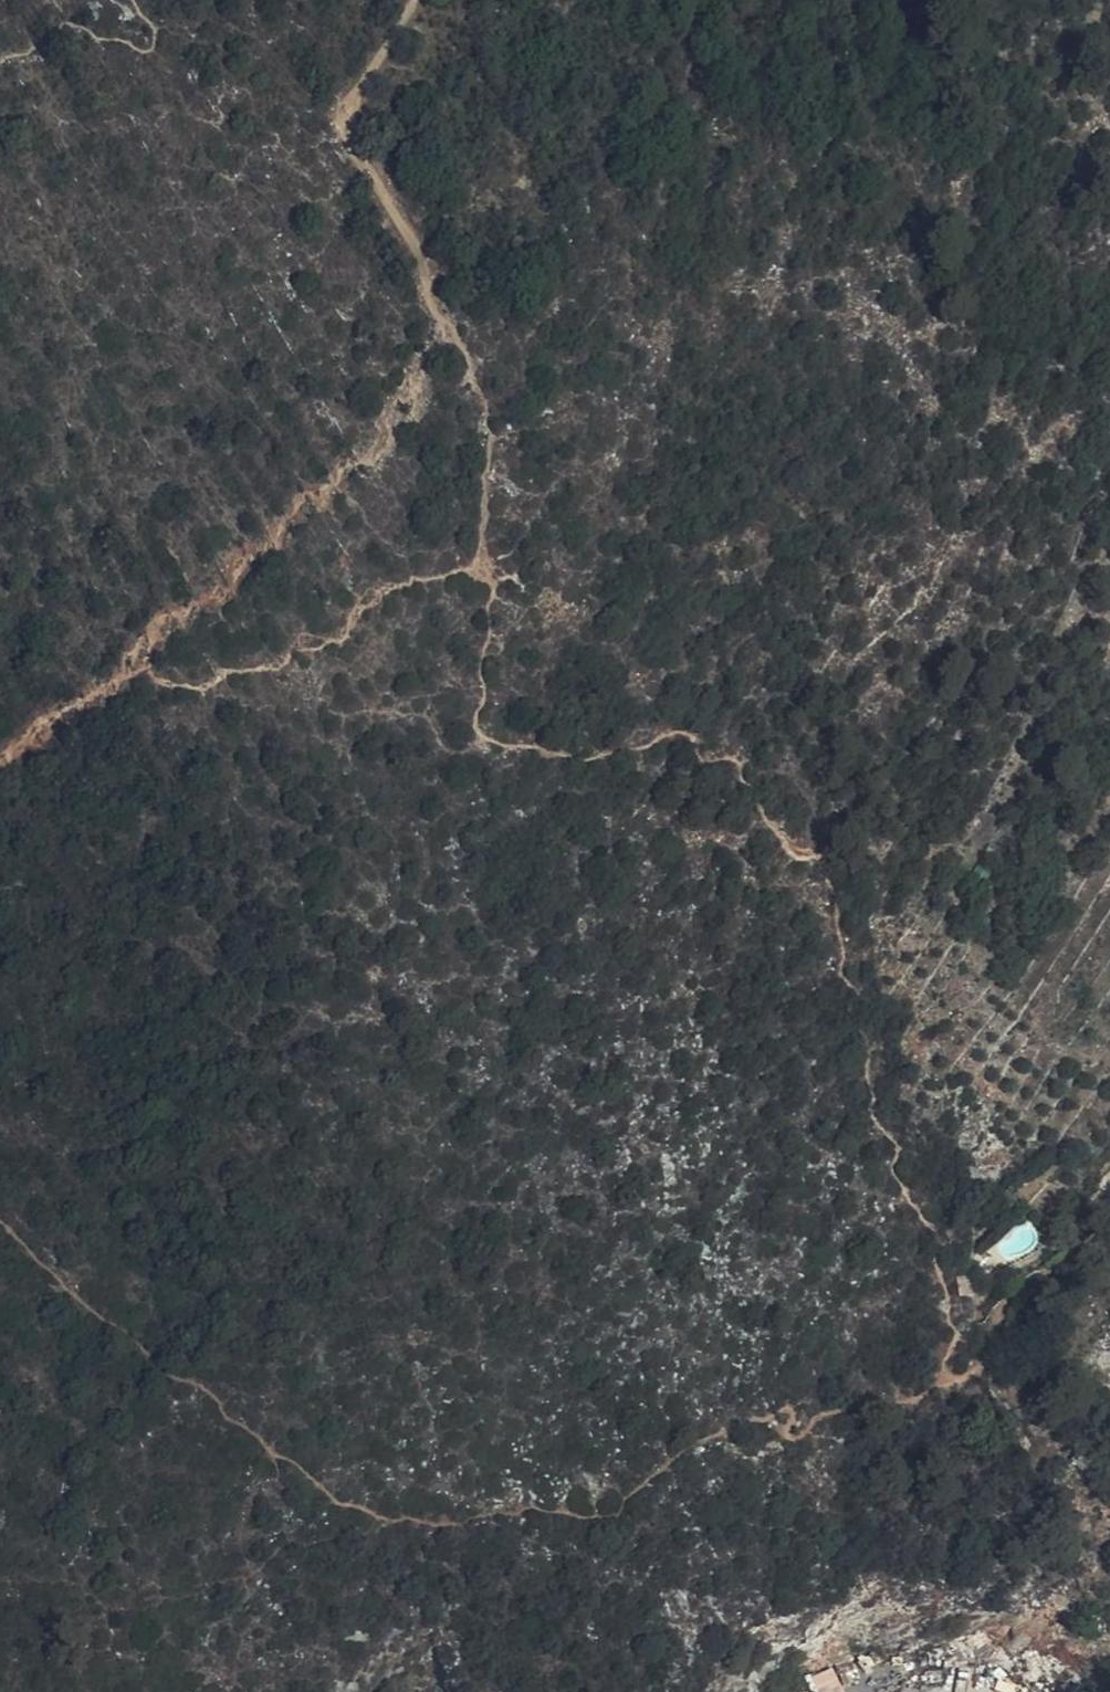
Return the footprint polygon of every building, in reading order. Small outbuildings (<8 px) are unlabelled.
[(1044,1434),(1052,1425),(1048,1419),(1038,1427),(1044,1434)] [(1093,1461),(1082,1450),(1071,1460),(1081,1471),(1093,1461)]
